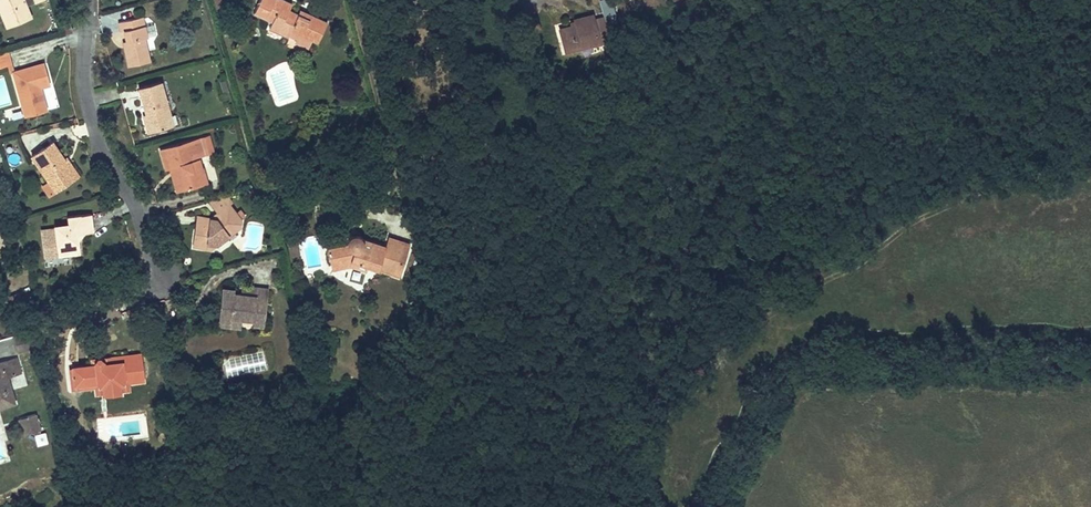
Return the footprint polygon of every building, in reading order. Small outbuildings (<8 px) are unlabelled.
[(6,10),(1,12),(6,26),(28,19),(24,7),(22,0),(3,0),(6,10)] [(254,12),(272,21),(270,25),(297,38),(298,34),(310,39),(317,43),(327,22),(311,14),(309,19),(298,13),(289,9),(292,3),(286,0),(259,0),(254,12)] [(605,21),(617,18),(612,0),(599,0),(605,21)] [(311,14),(300,9),(298,13),(309,19),(311,14)] [(566,52),(586,47),(584,42),(597,38),(599,42),(609,39),(603,16),(593,19),(592,15),(574,20),(575,24),(560,28),(566,52)] [(141,17),(118,23),(120,31),(123,31),(128,48),(124,49),(128,68),(147,63),(142,38),(146,38),(141,17)] [(69,21),(63,23),(66,33),(72,31),(69,21)] [(310,39),(298,34),(297,38),(295,41),(306,46),(310,39)] [(584,42),(586,47),(599,42),(597,38),(584,42)] [(11,63),(7,50),(0,52),(0,67),(11,63)] [(15,71),(27,117),(46,111),(40,87),(44,86),(49,84),(42,63),(15,71)] [(168,129),(165,118),(170,116),(160,83),(138,89),(145,115),(142,116),(147,134),(168,129)] [(6,121),(21,117),(19,108),(4,112),(6,121)] [(208,137),(200,139),(205,155),(213,152),(208,137)] [(171,168),(177,166),(180,165),(181,168),(181,175),(184,189),(200,185),(196,170),(201,169),(198,158),(205,155),(200,139),(160,151),(165,170),(170,168),(171,168)] [(76,178),(61,158),(63,157),(53,142),(31,157),(55,192),(76,178)] [(63,157),(61,158),(76,178),(78,176),(64,156),(63,157)] [(171,168),(170,168),(177,191),(184,189),(181,175),(181,168),(180,165),(171,168)] [(201,169),(196,170),(200,185),(206,183),(203,168),(201,169)] [(285,169),(278,171),(280,179),(287,177),(285,169)] [(225,196),(208,201),(217,213),(215,214),(218,218),(217,220),(197,218),(193,249),(205,250),(206,245),(216,246),(238,229),(240,220),(234,213),(228,205),(230,203),(225,196)] [(239,210),(234,213),(240,220),(245,217),(239,210)] [(68,228),(54,229),(57,256),(80,254),(78,234),(93,233),(91,215),(67,217),(68,224),(68,228)] [(367,265),(399,275),(409,243),(388,237),(386,246),(362,238),(361,236),(357,234),(355,233),(350,235),(347,238),(346,244),(327,248),(331,265),(351,259),(367,265)] [(351,259),(331,265),(332,269),(348,266),(365,272),(367,265),(351,259)] [(247,300),(248,293),(240,292),(239,299),(247,300)] [(18,293),(8,296),(14,314),(24,312),(18,293)] [(220,293),(216,325),(232,327),(232,324),(240,325),(252,327),(251,331),(263,333),(268,295),(248,293),(247,300),(239,299),(229,298),(230,294),(220,293)] [(232,327),(216,325),(215,331),(239,334),(240,325),(232,324),(232,327)] [(81,356),(66,361),(72,378),(90,372),(92,378),(115,370),(113,364),(134,356),(127,335),(80,352),(81,356)] [(223,355),(225,377),(268,373),(266,351),(223,355)] [(72,378),(66,361),(59,364),(68,387),(86,381),(88,386),(125,374),(123,368),(137,363),(134,356),(113,364),(115,370),(92,378),(90,372),(72,378)] [(0,363),(0,405),(14,401),(8,375),(20,373),(16,358),(0,363)] [(18,419),(22,434),(40,429),(35,414),(18,419)] [(19,471),(29,467),(25,457),(15,460),(19,471)]
